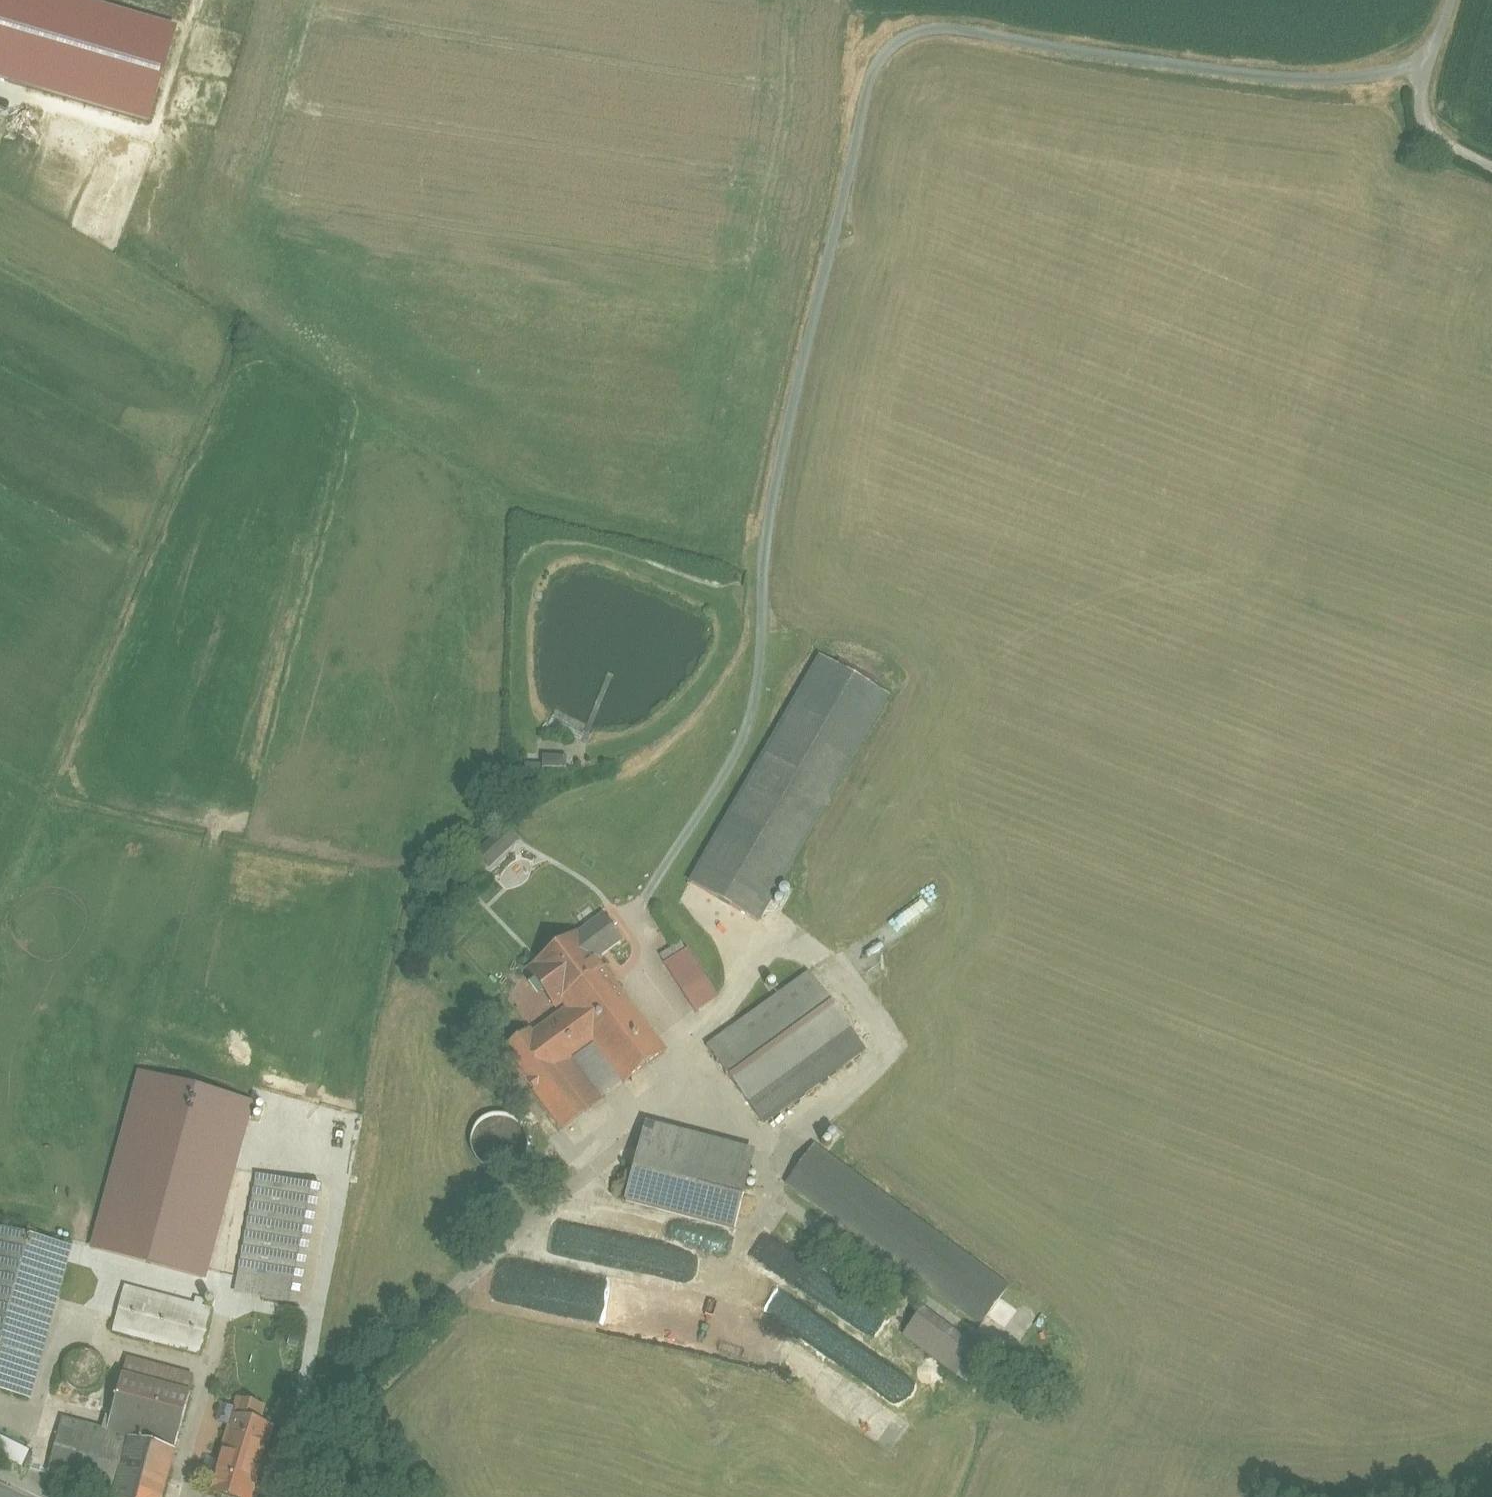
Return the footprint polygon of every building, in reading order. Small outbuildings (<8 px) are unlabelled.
[(148,125),(176,29),(84,2),(76,0),(0,0),(0,82),(148,125)] [(792,874),(893,698),(820,656),(689,885),(762,927),(792,874)] [(571,763),(545,763),(545,775),(571,775),(571,763)] [(495,872),(521,843),(507,830),(481,859),(495,872)] [(628,941),(607,913),(526,973),(558,1015),(504,1055),(545,1110),(564,1135),(671,1055),(617,981),(620,979),(610,965),(606,967),(601,961),(628,941)] [(683,941),(660,957),(698,1012),(721,996),(718,992),(683,941)] [(812,972),(710,1048),(768,1126),(870,1050),(812,972)] [(92,1249),(210,1281),(260,1103),(143,1070),(94,1244),(92,1249)] [(527,1132),(520,1123),(512,1118),(500,1116),(490,1119),(481,1125),(475,1134),(474,1146),(476,1156),(478,1159),(483,1165),(491,1170),(503,1172),(514,1170),(523,1163),(528,1154),(530,1143),(527,1132)] [(649,1126),(628,1208),(737,1236),(759,1155),(649,1126)] [(1013,1288),(819,1143),(783,1190),(977,1336),(1013,1288)] [(324,1190),(260,1178),(237,1296),(301,1308),(324,1190)] [(72,1248),(0,1229),(0,1390),(34,1399),(72,1248)] [(220,1292),(131,1270),(115,1331),(204,1354),(220,1292)] [(993,1357),(926,1306),(901,1338),(969,1389),(993,1357)] [(104,1362),(99,1355),(93,1351),(85,1350),(77,1352),(70,1357),(66,1363),(65,1372),(67,1379),(72,1386),(78,1390),(87,1391),(94,1389),(101,1384),(105,1378),(106,1369),(104,1362)] [(199,1376),(130,1357),(109,1432),(65,1420),(49,1478),(112,1496),(165,1496),(199,1376)] [(276,1426),(233,1414),(211,1495),(218,1496),(256,1496),(276,1426)] [(0,1437),(0,1457),(26,1470),(34,1454),(0,1437)]
